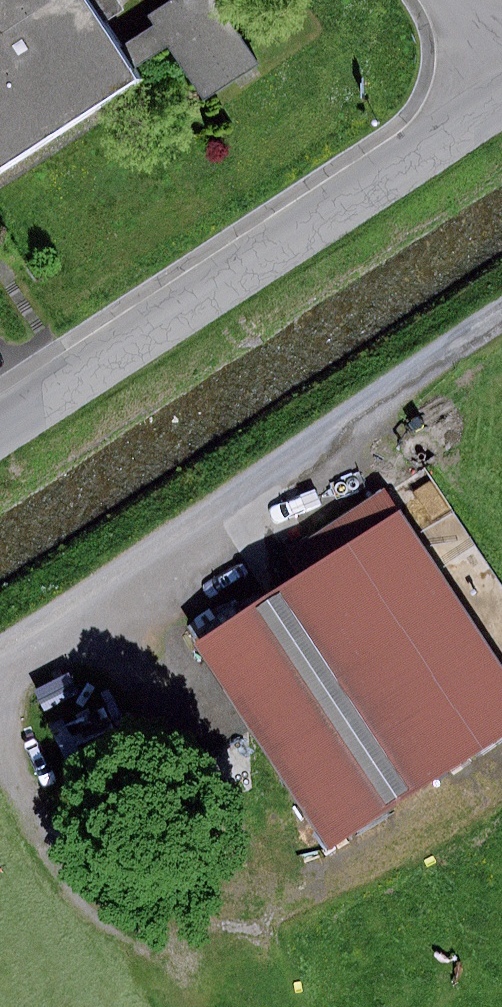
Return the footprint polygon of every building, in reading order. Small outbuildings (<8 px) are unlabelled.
[(131,75),(128,71),(114,50),(82,0),(0,0),(0,160),(131,75)] [(147,13),(154,24),(114,50),(128,71),(168,46),(200,96),(255,62),(215,0),(168,0),(147,13)] [(188,653),(330,866),(501,752),(501,668),(382,488),(277,557),(294,583),(188,653)]
